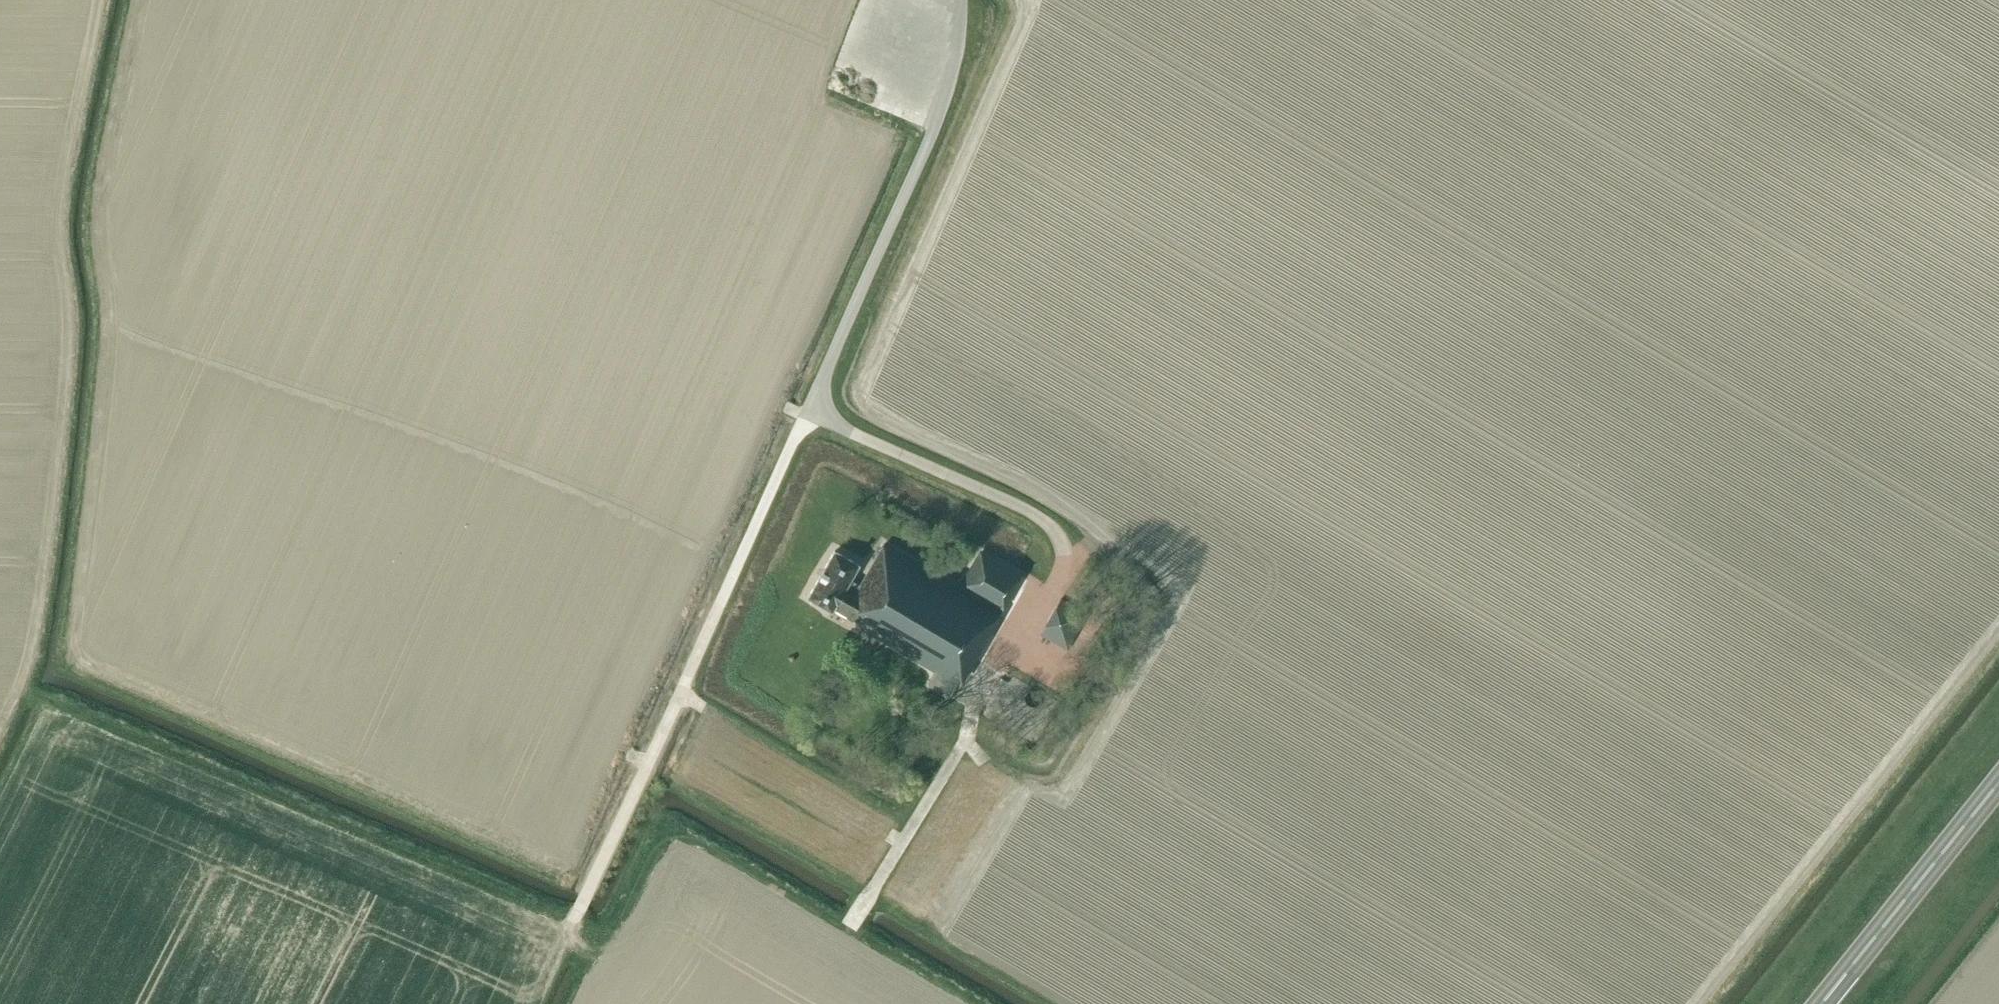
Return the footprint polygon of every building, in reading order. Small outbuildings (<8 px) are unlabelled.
[(998,616),(1021,573),(978,546),(955,586),(882,541),(857,585),(850,581),(859,565),(834,552),(808,598),(832,611),(833,608),(855,621),(854,623),(936,670),(928,685),(949,698),(957,684),(961,686),(999,617),(998,616)] [(1040,635),(1067,650),(1087,615),(1060,599),(1040,635)]
